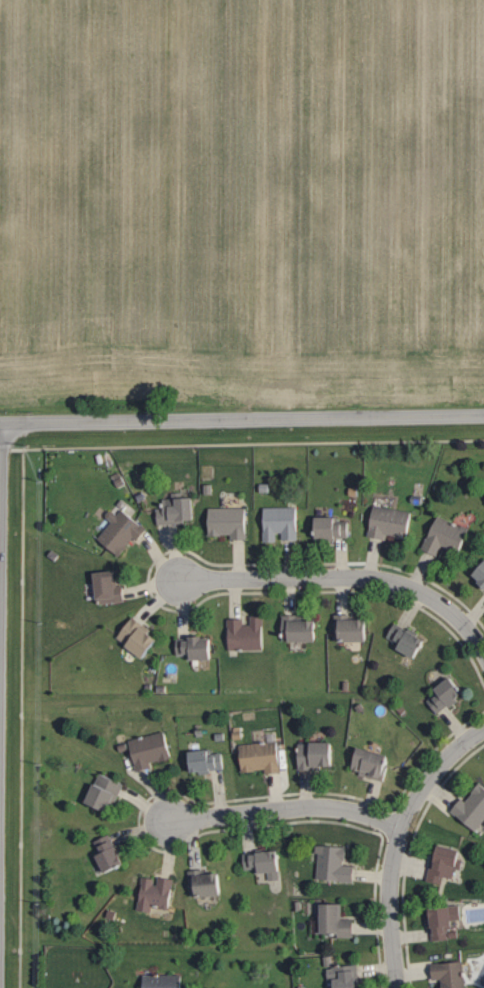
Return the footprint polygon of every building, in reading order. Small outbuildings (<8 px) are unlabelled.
[(195,497),(183,498),(183,493),(172,494),(172,498),(164,499),(164,508),(158,509),(158,523),(196,521),(195,497)] [(409,537),(413,511),(375,506),(371,537),(386,539),(386,534),(409,537)] [(247,540),(248,508),(210,507),(210,535),(232,535),(232,539),(247,540)] [(299,540),(298,507),(264,507),(265,542),(281,542),(280,540),(299,540)] [(112,522),(99,539),(121,556),(135,538),(139,541),(148,529),(123,510),(118,515),(111,510),(105,517),(112,522)] [(350,537),(350,521),(338,521),(338,516),(319,517),(319,538),(350,537)] [(424,550),(440,556),(444,546),(462,553),(471,530),(438,516),(424,550)] [(476,580),(483,585),(483,566),(476,580)] [(126,602),(125,585),(119,586),(118,571),(96,572),(98,603),(126,602)] [(228,649),(264,650),(265,616),(251,615),(251,622),(230,621),(228,649)] [(319,642),(319,620),(303,620),(303,615),(283,615),(283,637),(291,637),(291,642),(319,642)] [(118,637),(144,659),(161,639),(135,617),(118,637)] [(336,617),(335,641),(369,642),(370,618),(336,617)] [(417,657),(427,640),(396,622),(386,640),(417,657)] [(193,660),(214,659),(214,637),(191,638),(191,639),(178,640),(178,655),(193,655),(193,660)] [(440,716),(466,692),(452,677),(427,700),(440,716)] [(153,768),(152,763),(173,759),(168,732),(130,740),(136,771),(153,768)] [(241,744),(243,772),(267,770),(267,774),(282,773),(280,742),(241,744)] [(336,767),(335,742),(300,744),(301,769),(336,767)] [(356,773),(387,778),(391,753),(360,748),(356,773)] [(223,753),(212,754),(212,749),(192,752),(195,773),(226,769),(223,753)] [(112,813),(124,783),(100,774),(88,803),(112,813)] [(483,823),(483,785),(482,783),(466,802),(463,799),(452,812),(477,832),(483,823)] [(106,873),(125,866),(113,834),(96,841),(101,854),(99,855),(106,873)] [(318,879),(355,882),(356,866),(346,865),(348,848),(321,845),(318,879)] [(428,881),(444,884),(445,877),(454,879),(456,869),(462,870),(465,850),(441,846),(438,862),(432,861),(428,881)] [(270,880),(283,880),(281,851),(245,854),(246,870),(260,869),(260,873),(269,873),(270,880)] [(224,895),(223,874),(206,874),(206,870),(190,871),(191,897),(224,895)] [(175,879),(158,877),(157,879),(143,877),(138,910),(152,912),(153,905),(171,908),(175,879)] [(323,934),(340,934),(340,938),(355,938),(355,919),(343,919),(343,904),(323,904),(323,934)] [(462,920),(462,907),(433,908),(433,941),(449,940),(449,928),(455,928),(455,920),(462,920)] [(434,980),(442,978),(444,987),(467,987),(463,961),(432,965),(434,980)] [(184,976),(145,975),(145,987),(184,987),(184,976)]
